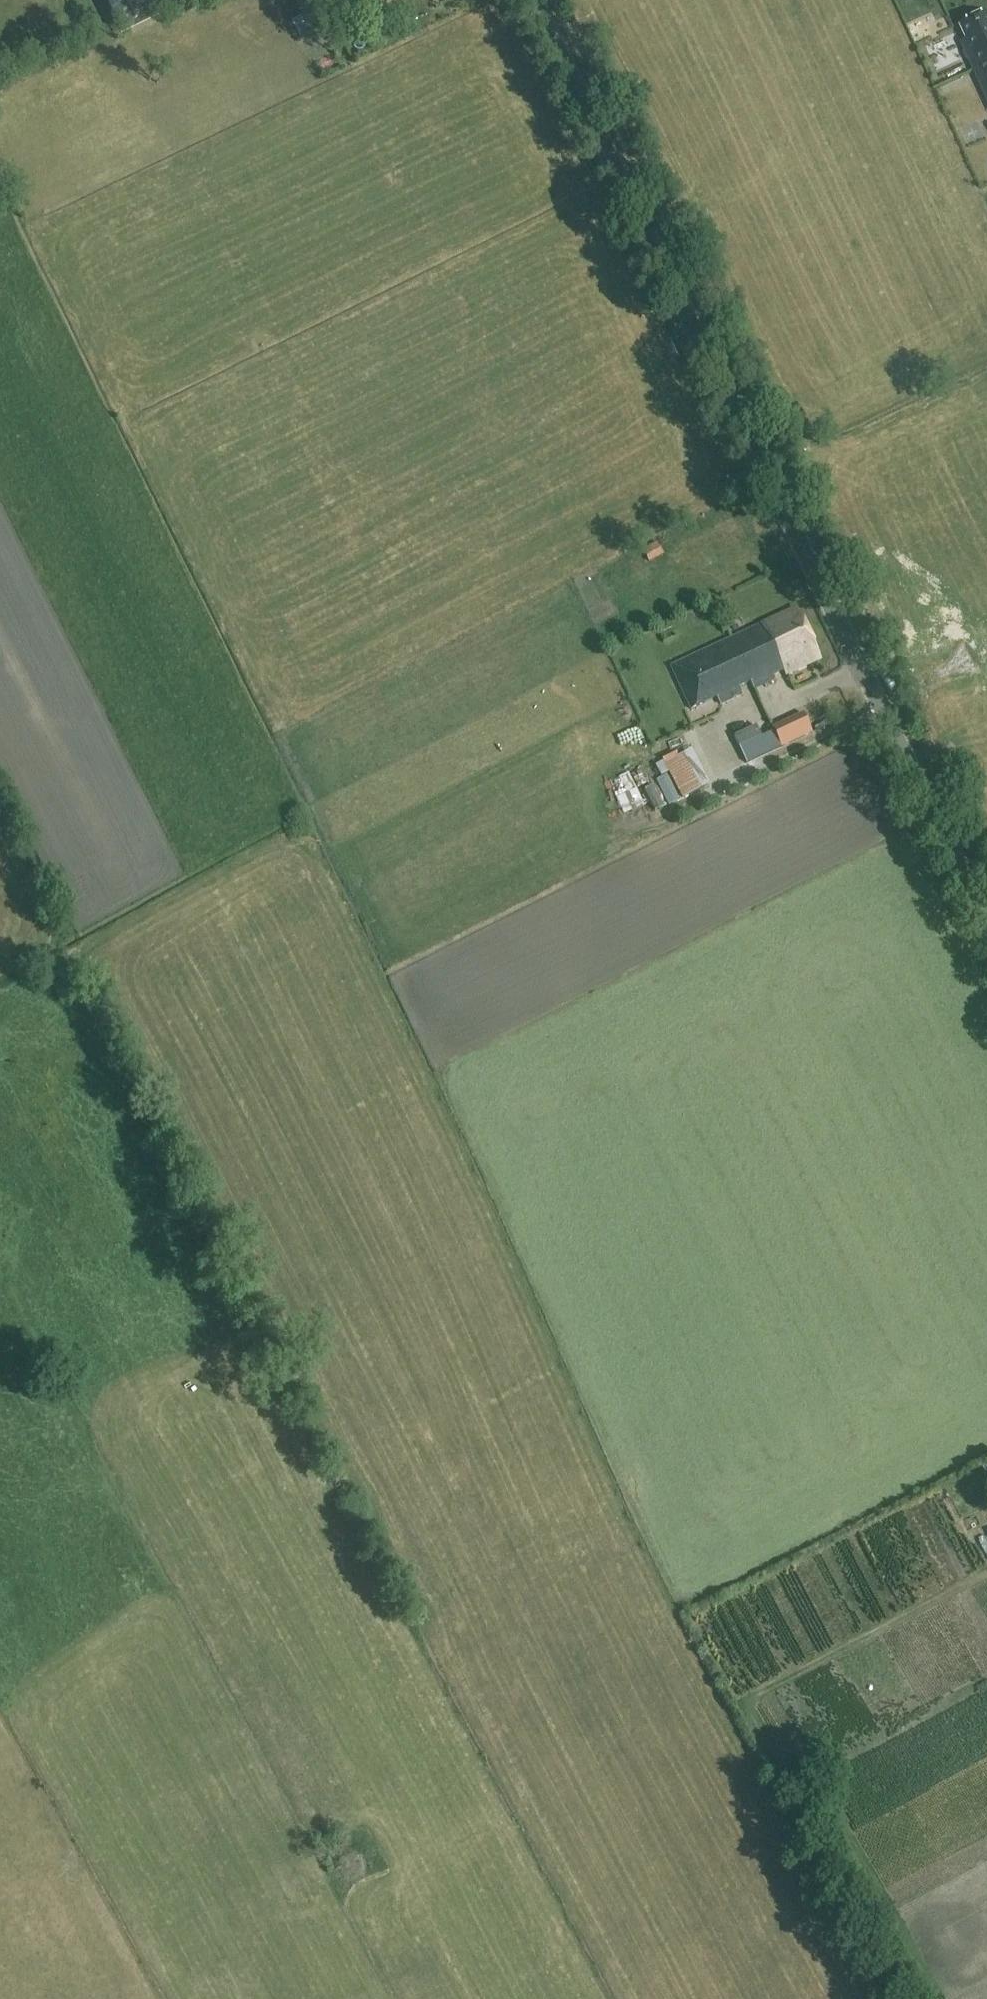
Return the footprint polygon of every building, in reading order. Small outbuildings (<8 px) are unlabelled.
[(119,32),(156,14),(150,0),(104,0),(119,32)] [(291,36),(302,29),(293,15),(282,21),(291,36)] [(962,27),(968,40),(963,43),(975,70),(986,65),(986,16),(962,27)] [(975,70),(986,96),(986,65),(975,70)] [(720,704),(819,658),(796,608),(671,666),(691,710),(717,698),(720,704)] [(794,742),(785,724),(772,730),(774,733),(762,738),(756,727),(734,737),(747,764),(781,748),(794,742)]
